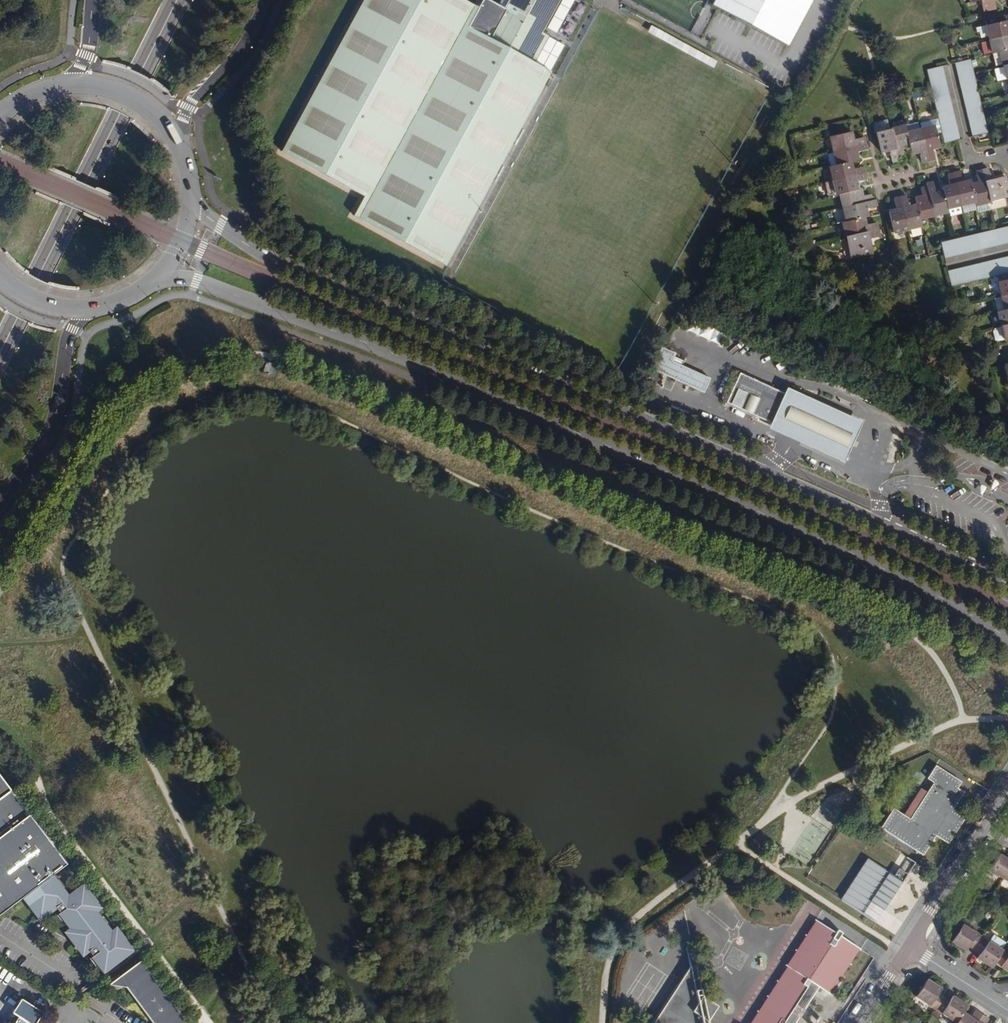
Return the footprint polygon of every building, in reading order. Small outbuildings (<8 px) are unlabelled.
[(280,150),(363,195),(352,214),(444,264),(549,71),(533,62),(525,58),(539,32),(557,0),(510,0),(505,8),(489,0),(481,0),(477,7),(464,0),(363,0),(280,150)] [(714,2),(720,6),(792,44),(815,0),(715,0),(714,2)] [(990,16),(986,0),(972,0),(974,8),(982,6),(984,17),(990,16)] [(1001,0),(986,0),(990,16),(995,15),(992,3),(1001,1),(1001,0)] [(991,39),(1007,35),(1007,22),(999,24),(998,20),(987,23),(988,26),(979,29),(980,33),(981,33),(983,39),(991,37),(991,39)] [(547,36),(539,32),(525,58),(533,62),(547,36)] [(1007,50),(1007,35),(991,39),(992,40),(982,42),(985,56),(995,53),(1007,50)] [(995,53),(999,69),(1007,66),(1007,50),(995,53)] [(989,137),(971,60),(956,64),(974,140),(989,137)] [(999,69),(1002,83),(1007,81),(1007,67),(1007,66),(999,69)] [(919,132),(927,164),(933,162),(931,153),(939,151),(936,138),(943,136),(945,148),(959,144),(941,68),(927,71),(938,120),(918,125),(919,132)] [(897,163),(897,161),(889,132),(888,132),(885,122),(873,125),(875,136),(875,135),(880,156),(888,154),(890,165),(897,163)] [(909,151),(903,128),(902,129),(901,123),(889,126),(890,131),(889,132),(897,161),(903,160),(901,153),(909,151)] [(903,128),(909,151),(911,158),(918,156),(921,165),(927,164),(919,132),(918,132),(916,125),(903,128)] [(833,154),(865,147),(863,141),(853,143),(851,136),(830,140),(833,154)] [(866,152),(865,147),(833,154),(834,156),(837,169),(850,166),(857,164),(855,155),(866,152)] [(837,169),(834,156),(828,157),(831,170),(833,170),(837,169)] [(837,184),(866,177),(864,170),(851,173),(850,166),(837,169),(833,170),(837,184)] [(981,168),(989,200),(1007,195),(1007,191),(1004,174),(990,178),(987,167),(981,168)] [(973,198),(969,182),(968,178),(959,180),(956,168),(951,169),(959,202),(973,198)] [(977,181),(969,182),(973,198),(974,203),(989,200),(981,168),(974,170),(977,181)] [(940,189),(945,205),(959,202),(951,169),(945,171),(948,183),(939,185),(940,189)] [(866,177),(837,184),(837,186),(840,198),(844,197),(857,194),(855,185),(867,182),(866,177)] [(924,182),(925,186),(932,214),(946,210),(945,205),(940,189),(933,191),(930,180),(924,182)] [(840,198),(837,186),(830,188),(833,200),(840,198)] [(932,214),(925,186),(918,188),(921,196),(913,197),(915,206),(918,217),(932,214)] [(847,210),(873,204),(872,199),(863,201),(862,193),(857,194),(844,197),(847,210)] [(898,199),(906,230),(920,226),(918,217),(915,206),(905,208),(903,198),(898,199)] [(906,230),(898,199),(893,200),(896,211),(887,213),(892,233),(906,230)] [(850,225),(868,221),(871,220),(869,211),(879,209),(878,203),(873,204),(847,210),(848,212),(850,225)] [(850,225),(848,212),(841,214),(843,226),(847,225),(850,225)] [(868,221),(850,225),(847,225),(850,241),(882,233),(880,227),(870,229),(868,221)] [(940,244),(944,259),(1007,244),(1007,228),(940,244)] [(883,237),(882,233),(850,241),(855,263),(866,260),(864,250),(872,248),(874,248),(872,239),(883,237)] [(874,258),(872,248),(864,250),(866,260),(874,258)] [(1000,297),(1007,295),(1007,259),(948,274),(951,288),(996,277),(1000,297)] [(1000,297),(992,299),(993,302),(994,302),(996,310),(994,310),(995,313),(996,313),(1007,310),(1007,295),(1000,297)] [(1007,324),(1007,310),(996,313),(999,326),(1007,324)] [(999,326),(999,328),(1002,340),(1007,338),(1007,324),(999,326)] [(996,341),(1002,340),(999,328),(993,330),(991,332),(993,340),(996,341)] [(666,349),(661,347),(650,367),(655,370),(666,349)] [(675,354),(666,349),(655,370),(699,391),(706,377),(672,359),(675,354)] [(278,366),(269,361),(264,374),(274,378),(278,366)] [(784,394),(739,373),(726,403),(771,423),(777,426),(790,396),(784,394)] [(711,379),(706,377),(699,391),(703,394),(711,379)] [(863,422),(787,387),(784,394),(790,396),(777,426),(771,423),(769,428),(844,462),(863,422)] [(956,789),(960,782),(928,762),(920,775),(926,779),(902,815),(896,812),(887,806),(874,825),(921,855),(934,836),(947,844),(956,831),(964,817),(951,809),(962,793),(956,789)] [(11,790),(0,775),(0,798),(11,790)] [(926,779),(920,775),(896,812),(902,815),(926,779)] [(856,800),(850,787),(823,799),(830,813),(856,800)] [(0,798),(0,914),(24,896),(50,876),(67,863),(11,790),(0,798)] [(1002,879),(1007,869),(1007,857),(1007,859),(999,854),(988,870),(1002,879)] [(873,862),(868,858),(852,882),(857,886),(873,862)] [(889,872),(873,862),(857,886),(852,882),(849,888),(854,891),(845,904),(861,914),(870,900),(875,903),(874,904),(881,909),(888,898),(890,900),(906,875),(897,869),(892,877),(887,874),(889,872)] [(50,876),(24,896),(26,899),(26,900),(28,902),(29,902),(36,912),(35,912),(37,915),(40,913),(43,916),(46,914),(45,913),(54,906),(59,913),(60,912),(68,922),(67,923),(69,926),(70,925),(72,928),(69,930),(72,933),(68,936),(71,938),(79,948),(78,948),(80,951),(83,949),(86,952),(88,950),(92,956),(93,956),(100,965),(100,966),(102,969),(105,966),(107,970),(111,967),(111,966),(125,955),(125,956),(129,953),(127,950),(130,948),(128,945),(127,946),(120,936),(120,935),(118,932),(115,935),(113,931),(110,934),(107,931),(108,930),(106,927),(105,928),(98,918),(98,917),(96,915),(93,912),(96,910),(94,906),(97,904),(95,901),(94,902),(87,892),(88,891),(85,889),(82,891),(80,888),(67,898),(64,895),(65,894),(63,891),(62,892),(55,882),(56,881),(53,879),(50,876)] [(854,891),(849,888),(840,901),(845,904),(854,891)] [(752,1022),(797,1022),(800,1019),(798,1017),(792,1013),(797,1005),(803,1010),(805,1011),(820,989),(830,995),(860,949),(840,937),(842,933),(837,930),(835,934),(816,921),(796,952),(801,955),(791,971),(787,968),(752,1022)] [(968,946),(974,949),(982,937),(962,924),(950,941),(965,951),(968,946)] [(994,963),(1002,950),(1001,949),(1005,942),(992,934),(988,941),(982,937),(974,949),(980,953),(977,958),(991,968),(994,963)] [(1002,950),(994,963),(1007,972),(1007,953),(1002,950)] [(801,955),(796,952),(786,967),(787,968),(791,971),(801,955)] [(716,1009),(701,999),(692,959),(662,1007),(676,1016),(672,1022),(707,1022),(716,1009)] [(140,961),(117,979),(125,988),(151,1022),(185,1022),(186,1021),(140,961)] [(125,988),(117,979),(112,982),(114,984),(111,986),(125,988)] [(934,1010),(942,997),(937,994),(940,989),(930,982),(918,1000),(934,1010)] [(942,997),(934,1010),(954,1022),(961,1012),(966,1005),(952,996),(948,1001),(942,997)] [(803,1010),(797,1005),(792,1013),(798,1017),(803,1010)] [(662,1007),(652,1022),(672,1022),(676,1016),(662,1007)] [(980,1014),(974,1010),(969,1017),(961,1012),(954,1022),(975,1022),(980,1014)] [(975,1022),(983,1022),(987,1018),(980,1014),(975,1022)]
